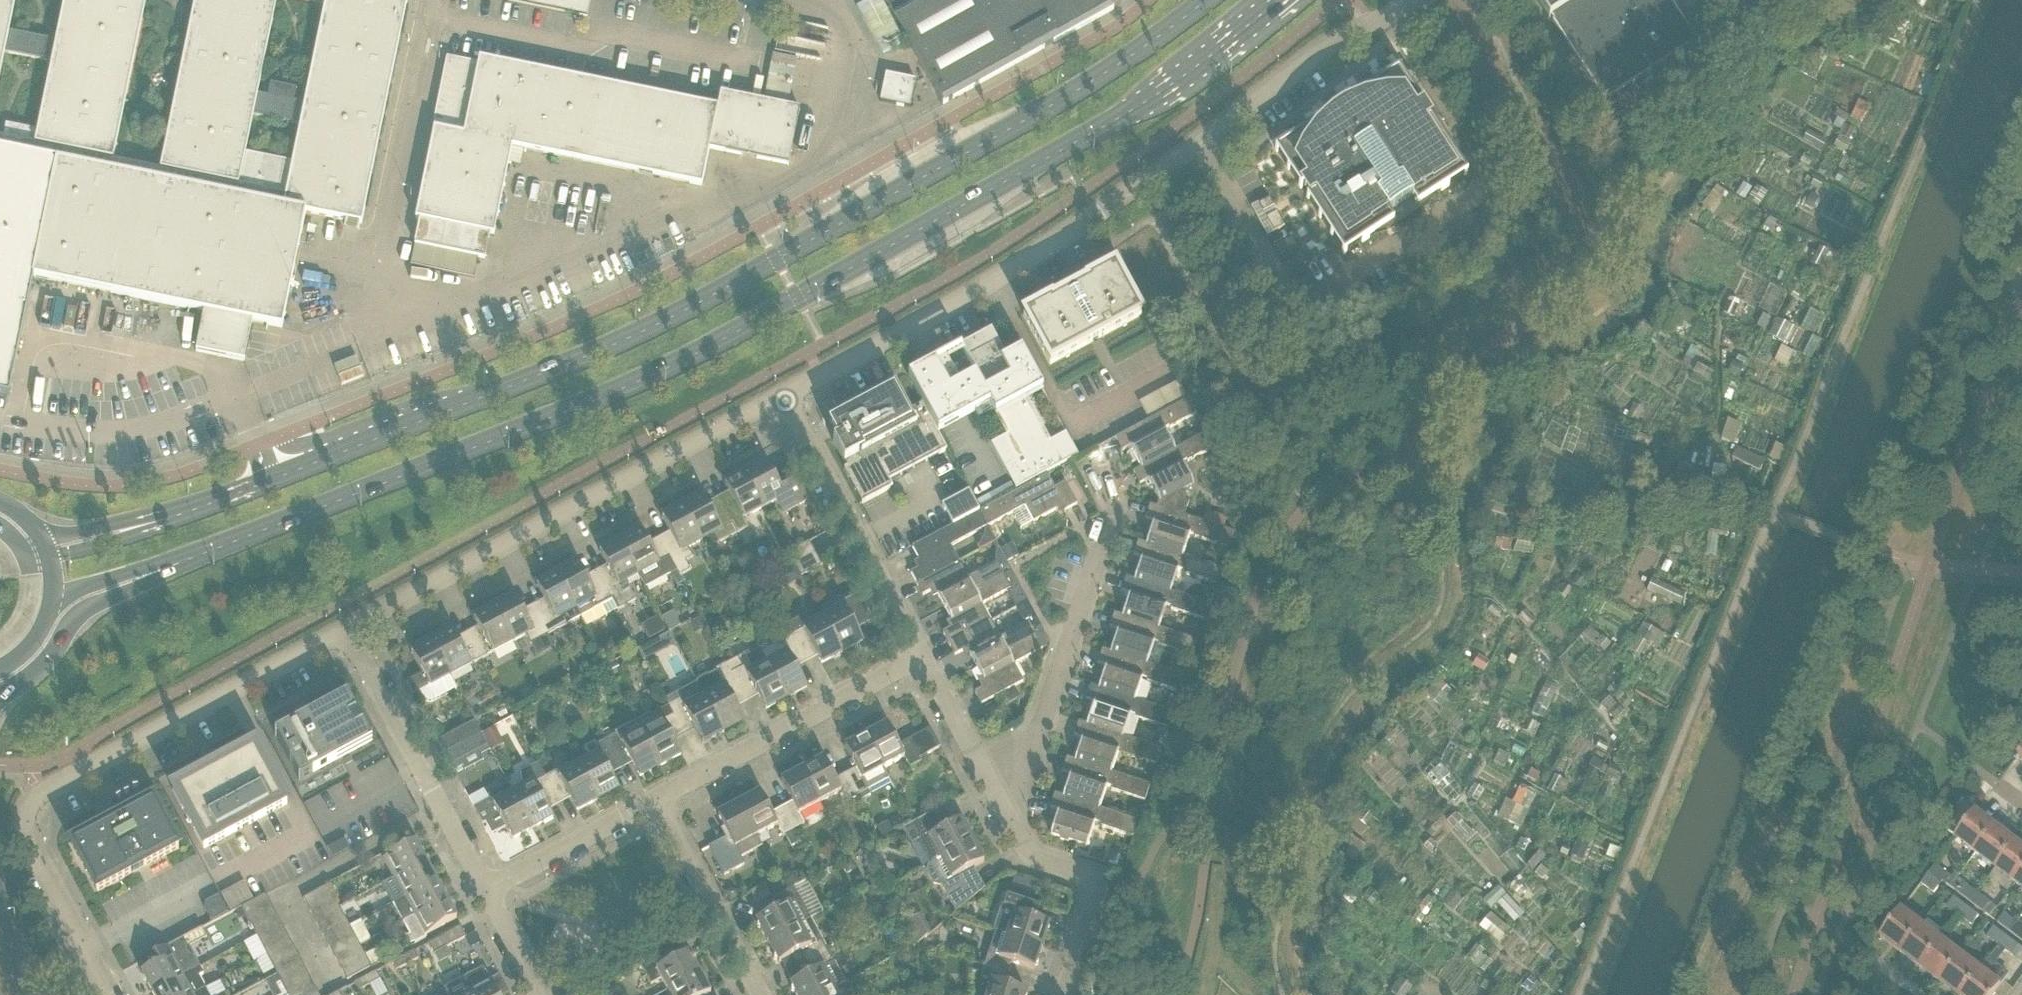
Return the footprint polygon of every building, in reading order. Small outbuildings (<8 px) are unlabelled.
[(7,396),(9,396),(13,377),(32,277),(203,312),(195,352),(243,362),(251,321),(281,328),(305,213),(361,224),(365,204),(407,0),(326,0),(305,102),(293,99),(295,86),(270,81),(268,93),(257,91),(276,0),(195,0),(161,167),(113,157),(145,0),(65,0),(57,37),(8,27),(14,0),(0,0),(0,72),(5,48),(53,58),(39,127),(7,121),(4,133),(0,132),(0,395),(7,396)] [(583,15),(587,16),(590,0),(509,0),(583,15)] [(880,0),(872,0),(856,9),(881,55),(903,42),(880,0)] [(932,86),(942,104),(1113,10),(1107,0),(885,0),(932,86)] [(1538,3),(1548,18),(1550,17),(1552,22),(1551,22),(1604,102),(1696,42),(1668,0),(1537,0),(1538,3)] [(773,56),(763,101),(788,107),(798,61),(773,56)] [(441,129),(434,127),(415,218),(419,219),(414,244),(484,258),(489,233),(492,234),(511,147),(701,186),(709,148),(788,164),(800,109),(788,107),(763,101),(721,92),(717,108),(479,58),(478,64),(469,62),(467,71),(446,67),(436,120),(443,121),(441,129)] [(1274,149),(1285,165),(1300,188),(1302,186),(1308,196),(1306,197),(1343,254),(1369,237),(1368,236),(1373,233),(1382,231),(1391,228),(1400,224),(1408,219),(1416,213),(1423,207),(1430,200),(1436,192),(1440,189),(1441,191),(1467,174),(1429,117),(1426,118),(1420,109),(1423,107),(1398,68),(1351,99),(1355,107),(1346,111),(1334,119),(1327,125),(1321,118),(1274,149)] [(1418,80),(1449,129),(1462,119),(1432,72),(1418,80)] [(915,80),(885,74),(880,102),(910,108),(915,80)] [(1258,204),(1262,212),(1274,206),(1269,198),(1258,204)] [(1265,218),(1273,232),(1284,226),(1276,212),(1265,218)] [(1023,315),(1032,332),(1049,364),(1141,315),(1114,266),(1086,281),(1088,284),(1053,304),(1051,300),(1023,315)] [(943,358),(907,377),(921,404),(937,433),(974,413),(989,405),(1006,436),(990,444),(1003,469),(1011,464),(1022,486),(1060,465),(1077,456),(1066,434),(1050,442),(1034,414),(1029,403),(1026,399),(1042,390),(1021,351),(999,363),(985,335),(943,358)] [(937,433),(921,404),(909,411),(895,384),(841,412),(843,417),(828,425),(836,440),(832,442),(846,468),(843,469),(862,504),(890,489),(886,482),(946,450),(937,433)] [(1129,447),(1140,468),(1141,468),(1175,450),(1174,449),(1163,428),(1168,426),(1169,428),(1196,414),(1188,399),(1115,438),(1122,451),(1129,447)] [(1158,501),(1156,507),(1183,516),(1184,516),(1189,501),(1182,490),(1193,484),(1181,462),(1186,459),(1187,461),(1214,447),(1206,432),(1174,449),(1175,450),(1141,468),(1140,468),(1133,472),(1139,484),(1147,480),(1158,501)] [(765,462),(745,473),(763,507),(776,501),(780,508),(788,511),(807,500),(790,470),(780,467),(771,472),(765,462)] [(731,496),(720,502),(737,533),(748,527),(743,518),(763,507),(745,473),(724,484),(731,496)] [(1046,475),(979,511),(987,526),(1024,506),(1033,522),(1062,506),(1065,511),(1076,504),(1065,482),(1054,488),(1046,475)] [(941,505),(952,525),(979,511),(968,491),(941,505)] [(703,496),(682,507),(700,541),(712,535),(717,544),(728,538),(737,533),(732,524),(720,502),(709,508),(703,496)] [(1153,521),(1146,544),(1182,556),(1182,555),(1190,533),(1195,535),(1194,537),(1228,548),(1233,532),(1184,516),(1183,516),(1156,507),(1149,505),(1145,519),(1153,521)] [(673,539),(662,545),(679,576),(690,570),(685,561),(693,557),(688,548),(700,541),(682,507),(662,518),(673,539)] [(922,566),(910,572),(916,584),(958,561),(950,546),(985,528),(986,529),(980,544),(978,546),(980,550),(995,541),(987,526),(979,511),(952,525),(911,547),(922,566)] [(640,529),(619,541),(635,569),(638,575),(644,587),(669,574),(676,586),(683,582),(679,576),(662,545),(651,550),(640,529)] [(610,572),(599,578),(616,610),(636,600),(626,581),(638,575),(619,541),(599,552),(610,572)] [(1141,557),(1134,580),(1170,592),(1178,569),(1183,571),(1182,573),(1216,584),(1221,568),(1182,555),(1182,556),(1146,544),(1137,541),(1133,555),(1141,557)] [(794,564),(801,577),(821,565),(808,542),(788,553),(794,564)] [(1012,544),(1001,550),(1007,562),(1018,556),(1012,544)] [(934,589),(944,607),(1003,576),(996,563),(967,578),(958,561),(916,584),(922,595),(934,589)] [(577,563),(554,575),(572,609),(575,608),(580,617),(585,627),(616,610),(599,578),(588,584),(577,563)] [(786,569),(785,569),(790,579),(791,579),(795,580),(801,577),(794,564),(787,568),(786,569)] [(554,575),(536,585),(547,606),(537,612),(548,634),(567,624),(580,617),(575,608),(572,609),(554,575)] [(942,632),(948,644),(990,621),(981,605),(1010,589),(1003,576),(944,607),(954,626),(942,632)] [(1129,593),(1122,616),(1158,628),(1166,605),(1171,607),(1170,609),(1204,621),(1209,604),(1170,592),(1134,580),(1125,577),(1121,591),(1129,593)] [(761,584),(754,588),(757,594),(764,590),(761,584)] [(826,617),(823,618),(841,653),(862,642),(856,630),(873,621),(858,594),(840,604),(842,608),(826,617)] [(515,597),(494,608),(512,642),(525,635),(530,644),(548,634),(537,612),(526,618),(515,597)] [(480,630),(469,636),(481,658),(512,642),(494,608),(473,619),(480,630)] [(1117,630),(1110,652),(1110,653),(1146,665),(1147,664),(1154,641),(1159,643),(1158,645),(1192,657),(1197,641),(1158,628),(1122,616),(1113,613),(1109,627),(1117,630)] [(662,620),(669,633),(680,626),(674,614),(662,620)] [(786,625),(791,635),(803,657),(814,652),(821,664),(841,653),(823,618),(813,624),(807,614),(786,625)] [(700,618),(691,623),(696,633),(705,629),(700,618)] [(658,638),(666,634),(658,620),(642,628),(649,643),(658,638)] [(966,649),(976,667),(1035,636),(1028,623),(999,638),(990,621),(948,644),(955,655),(966,649)] [(1647,641),(1657,646),(1663,632),(1642,622),(1628,649),(1640,654),(1647,641)] [(452,630),(431,641),(450,675),(481,658),(469,636),(458,642),(452,630)] [(1044,632),(1035,637),(1041,648),(1047,644),(1047,640),(1044,632)] [(666,634),(658,638),(664,650),(675,644),(669,633),(666,634)] [(556,648),(548,634),(530,644),(538,658),(556,648)] [(787,653),(767,664),(785,699),(806,688),(793,663),(803,657),(791,635),(780,641),(787,653)] [(625,636),(598,650),(604,660),(630,646),(625,636)] [(1035,636),(976,667),(986,686),(974,692),(981,704),(1023,682),(1013,665),(1042,649),(1041,648),(1035,637),(1035,636)] [(643,662),(664,650),(658,638),(649,643),(636,650),(643,662)] [(422,674),(406,682),(413,695),(420,691),(424,699),(427,701),(431,701),(456,688),(450,675),(431,641),(410,652),(422,674)] [(757,646),(726,663),(742,694),(753,688),(764,710),(785,699),(767,664),(757,646)] [(1105,666),(1098,688),(1098,689),(1109,692),(1134,701),(1135,700),(1142,678),(1147,679),(1147,682),(1180,693),(1185,677),(1147,664),(1146,665),(1110,653),(1110,652),(1102,649),(1097,663),(1105,666)] [(617,663),(609,667),(614,675),(621,671),(617,663)] [(696,681),(704,698),(722,732),(743,721),(732,700),(742,694),(726,663),(715,669),(716,671),(696,681)] [(1094,702),(1086,724),(1086,725),(1122,737),(1123,736),(1130,714),(1135,715),(1135,718),(1168,729),(1173,713),(1166,711),(1135,700),(1134,701),(1109,692),(1098,689),(1098,688),(1090,685),(1085,699),(1094,702)] [(668,705),(680,728),(690,722),(702,743),(722,732),(704,698),(699,689),(679,700),(674,689),(662,695),(668,706),(668,705)] [(368,745),(343,698),(309,716),(311,718),(304,722),(303,720),(275,735),(300,782),(368,745)] [(1169,702),(1166,711),(1173,713),(1176,704),(1169,702)] [(653,725),(641,732),(660,766),(681,755),(669,734),(680,728),(668,705),(668,706),(648,716),(653,725)] [(453,732),(460,744),(480,733),(474,721),(453,732)] [(1082,738),(1074,760),(1074,761),(1111,773),(1111,772),(1118,750),(1123,751),(1123,754),(1156,765),(1161,749),(1123,736),(1122,737),(1086,725),(1086,724),(1078,721),(1073,735),(1082,738)] [(887,725),(865,736),(883,768),(903,757),(909,768),(920,762),(918,759),(940,747),(930,728),(908,740),(898,745),(887,725)] [(495,727),(483,734),(490,745),(501,739),(495,727)] [(616,733),(605,739),(617,762),(628,756),(639,777),(660,766),(641,732),(621,742),(616,733)] [(480,733),(460,744),(443,753),(449,765),(487,745),(480,733)] [(865,736),(844,747),(855,768),(845,774),(857,796),(867,790),(888,779),(883,768),(881,766),(865,736)] [(599,754),(579,766),(597,800),(618,788),(606,767),(617,762),(605,739),(594,745),(599,754)] [(255,745),(206,772),(172,790),(203,848),(286,804),(255,745)] [(1070,774),(1062,796),(1062,797),(1099,809),(1099,808),(1106,786),(1111,788),(1111,790),(1144,801),(1149,785),(1111,772),(1111,773),(1074,761),(1074,760),(1066,758),(1061,771),(1070,774)] [(823,759),(802,770),(819,802),(840,791),(846,802),(857,796),(845,774),(834,779),(823,759)] [(524,788),(513,794),(532,828),(552,817),(546,806),(546,805),(544,801),(554,795),(553,793),(544,777),(537,764),(521,773),(522,784),(524,788)] [(556,771),(544,777),(553,793),(554,795),(565,789),(567,793),(577,811),(583,807),(597,800),(579,766),(559,776),(556,771)] [(792,802),(781,808),(793,830),(804,824),(798,814),(819,802),(802,770),(781,781),(792,802)] [(490,799),(473,807),(482,824),(489,821),(495,832),(505,827),(511,839),(532,828),(513,794),(507,784),(487,794),(490,799)] [(867,790),(857,796),(859,800),(870,795),(867,790)] [(469,800),(473,807),(490,799),(487,794),(486,791),(469,800)] [(759,792),(738,804),(756,836),(776,825),(782,836),(784,835),(785,834),(792,846),(800,842),(793,830),(781,808),(771,814),(759,792)] [(1062,797),(1062,796),(1054,794),(1050,807),(1058,810),(1050,834),(1086,846),(1094,822),(1100,824),(1099,826),(1132,837),(1137,821),(1099,808),(1099,809),(1062,797)] [(106,825),(104,826),(71,844),(82,864),(83,864),(86,870),(85,871),(96,891),(130,873),(130,872),(143,865),(144,866),(178,848),(153,800),(117,819),(118,820),(106,826),(106,825)] [(756,836),(738,804),(717,815),(728,836),(708,847),(723,876),(744,864),(741,858),(761,847),(756,836)] [(1964,804),(1945,829),(1954,836),(1955,837),(1956,838),(1975,852),(1976,853),(1995,827),(1974,811),(1973,810),(1964,804)] [(929,863),(929,864),(972,841),(961,820),(940,831),(931,813),(902,828),(912,846),(918,843),(929,863)] [(888,822),(877,827),(882,837),(893,831),(888,822)] [(1976,853),(1996,868),(2015,842),(1995,827),(1976,853)] [(874,831),(866,835),(870,844),(878,839),(874,831)] [(327,848),(331,857),(349,848),(344,839),(327,848)] [(382,858),(393,878),(425,861),(415,841),(382,858)] [(929,864),(927,870),(931,877),(934,883),(940,885),(950,904),(952,906),(955,912),(982,890),(971,869),(983,862),(972,841),(940,858),(929,864)] [(2015,883),(2021,873),(2021,848),(2015,842),(1996,868),(2015,883)] [(393,878),(382,884),(392,903),(403,897),(435,880),(425,861),(393,878)] [(1934,865),(1928,873),(1940,883),(1947,874),(1934,865)] [(1940,883),(1928,873),(1921,882),(1934,892),(1940,883)] [(1014,877),(1011,886),(1022,889),(1025,880),(1014,877)] [(392,903),(402,922),(445,899),(435,880),(403,897),(392,903)] [(220,894),(230,912),(253,899),(243,881),(220,894)] [(1958,892),(1970,901),(1977,892),(1964,883),(1958,892)] [(303,898),(309,910),(333,897),(327,885),(303,898)] [(750,892),(756,903),(770,895),(764,885),(750,892)] [(875,885),(865,890),(869,898),(880,893),(875,885)] [(756,921),(767,942),(810,919),(793,887),(771,899),(777,909),(756,921)] [(729,889),(724,892),(729,902),(739,897),(736,890),(731,888),(730,889),(729,889)] [(1977,892),(1970,901),(1983,911),(1989,902),(1977,892)] [(240,907),(246,919),(271,906),(265,894),(240,907)] [(206,902),(204,907),(206,911),(210,919),(211,921),(228,912),(227,910),(225,908),(224,905),(222,902),(219,897),(219,895),(218,895),(206,902)] [(309,910),(315,922),(340,908),(333,897),(309,910)] [(993,930),(995,931),(1041,947),(1049,924),(1035,919),(1039,908),(1006,897),(1003,905),(1001,905),(993,930)] [(1954,897),(1947,906),(1959,916),(1966,907),(1954,897)] [(445,899),(402,922),(414,944),(426,937),(425,935),(456,918),(445,899)] [(246,919),(253,930),(277,917),(271,906),(246,919)] [(1966,907),(1959,916),(1972,925),(1979,916),(1966,907)] [(315,922),(321,933),(346,920),(340,908),(315,922)] [(1880,936),(1900,952),(1921,925),(1900,909),(1880,936)] [(2003,912),(1996,922),(2007,930),(2014,920),(2003,912)] [(253,930),(259,942),(283,929),(277,917),(253,930)] [(799,952),(805,962),(827,951),(821,940),(810,919),(767,942),(778,963),(799,952)] [(321,933),(328,945),(352,932),(346,920),(321,933)] [(608,934),(608,920),(557,920),(557,955),(588,955),(588,934),(608,934)] [(2021,940),(2021,923),(2018,920),(2010,931),(2021,940)] [(1900,952),(1920,967),(1941,940),(1921,925),(1900,952)] [(460,926),(440,936),(446,947),(466,937),(460,926)] [(1993,928),(1987,937),(1999,946),(2005,937),(2006,937),(1994,927),(1993,928)] [(259,942),(265,954),(290,941),(283,929),(259,942)] [(995,931),(984,965),(1007,973),(1011,962),(1034,970),(1041,947),(995,931)] [(328,945),(334,957),(359,943),(352,932),(328,945)] [(446,947),(440,936),(428,943),(433,954),(446,947)] [(168,946),(141,960),(146,970),(141,972),(152,992),(200,966),(184,937),(168,946)] [(2005,937),(1998,946),(2011,956),(2018,947),(2005,937)] [(1920,967),(1940,982),(1961,955),(1941,940),(1920,967)] [(265,954),(271,966),(296,953),(290,941),(265,954)] [(334,957),(340,968),(365,955),(359,943),(334,957)] [(413,951),(402,957),(407,964),(418,959),(413,951)] [(796,994),(820,994),(833,988),(844,982),(827,951),(805,962),(811,973),(790,984),(796,994)] [(661,979),(666,990),(699,972),(688,952),(667,963),(661,953),(639,965),(650,985),(661,979)] [(276,975),(277,977),(302,964),(296,953),(271,966),(276,975)] [(365,955),(340,968),(347,980),(371,967),(365,955)] [(1957,994),(1961,994),(1980,970),(1961,955),(1940,982),(1957,994)] [(407,964),(402,957),(391,963),(395,970),(407,964)] [(1961,994),(1993,994),(2001,985),(2010,974),(1990,959),(1981,970),(1980,970),(1961,994)] [(280,983),(284,989),(308,976),(302,964),(277,977),(280,983)] [(986,994),(1025,994),(1026,992),(1003,985),(1007,973),(984,965),(980,978),(991,981),(986,994)] [(153,994),(192,994),(205,988),(199,976),(204,974),(200,966),(152,992),(153,994)] [(506,988),(499,974),(489,979),(482,967),(463,978),(472,994),(497,994),(496,994),(507,988),(506,988)] [(376,971),(365,977),(369,984),(380,979),(376,971)] [(710,993),(699,972),(666,990),(669,994),(707,994),(710,993)] [(276,975),(265,982),(269,989),(280,983),(277,977),(276,975)] [(287,994),(301,994),(314,988),(308,976),(284,989),(287,994)] [(369,984),(365,977),(353,983),(358,991),(369,984)] [(444,988),(448,994),(472,994),(463,978),(444,988)]
